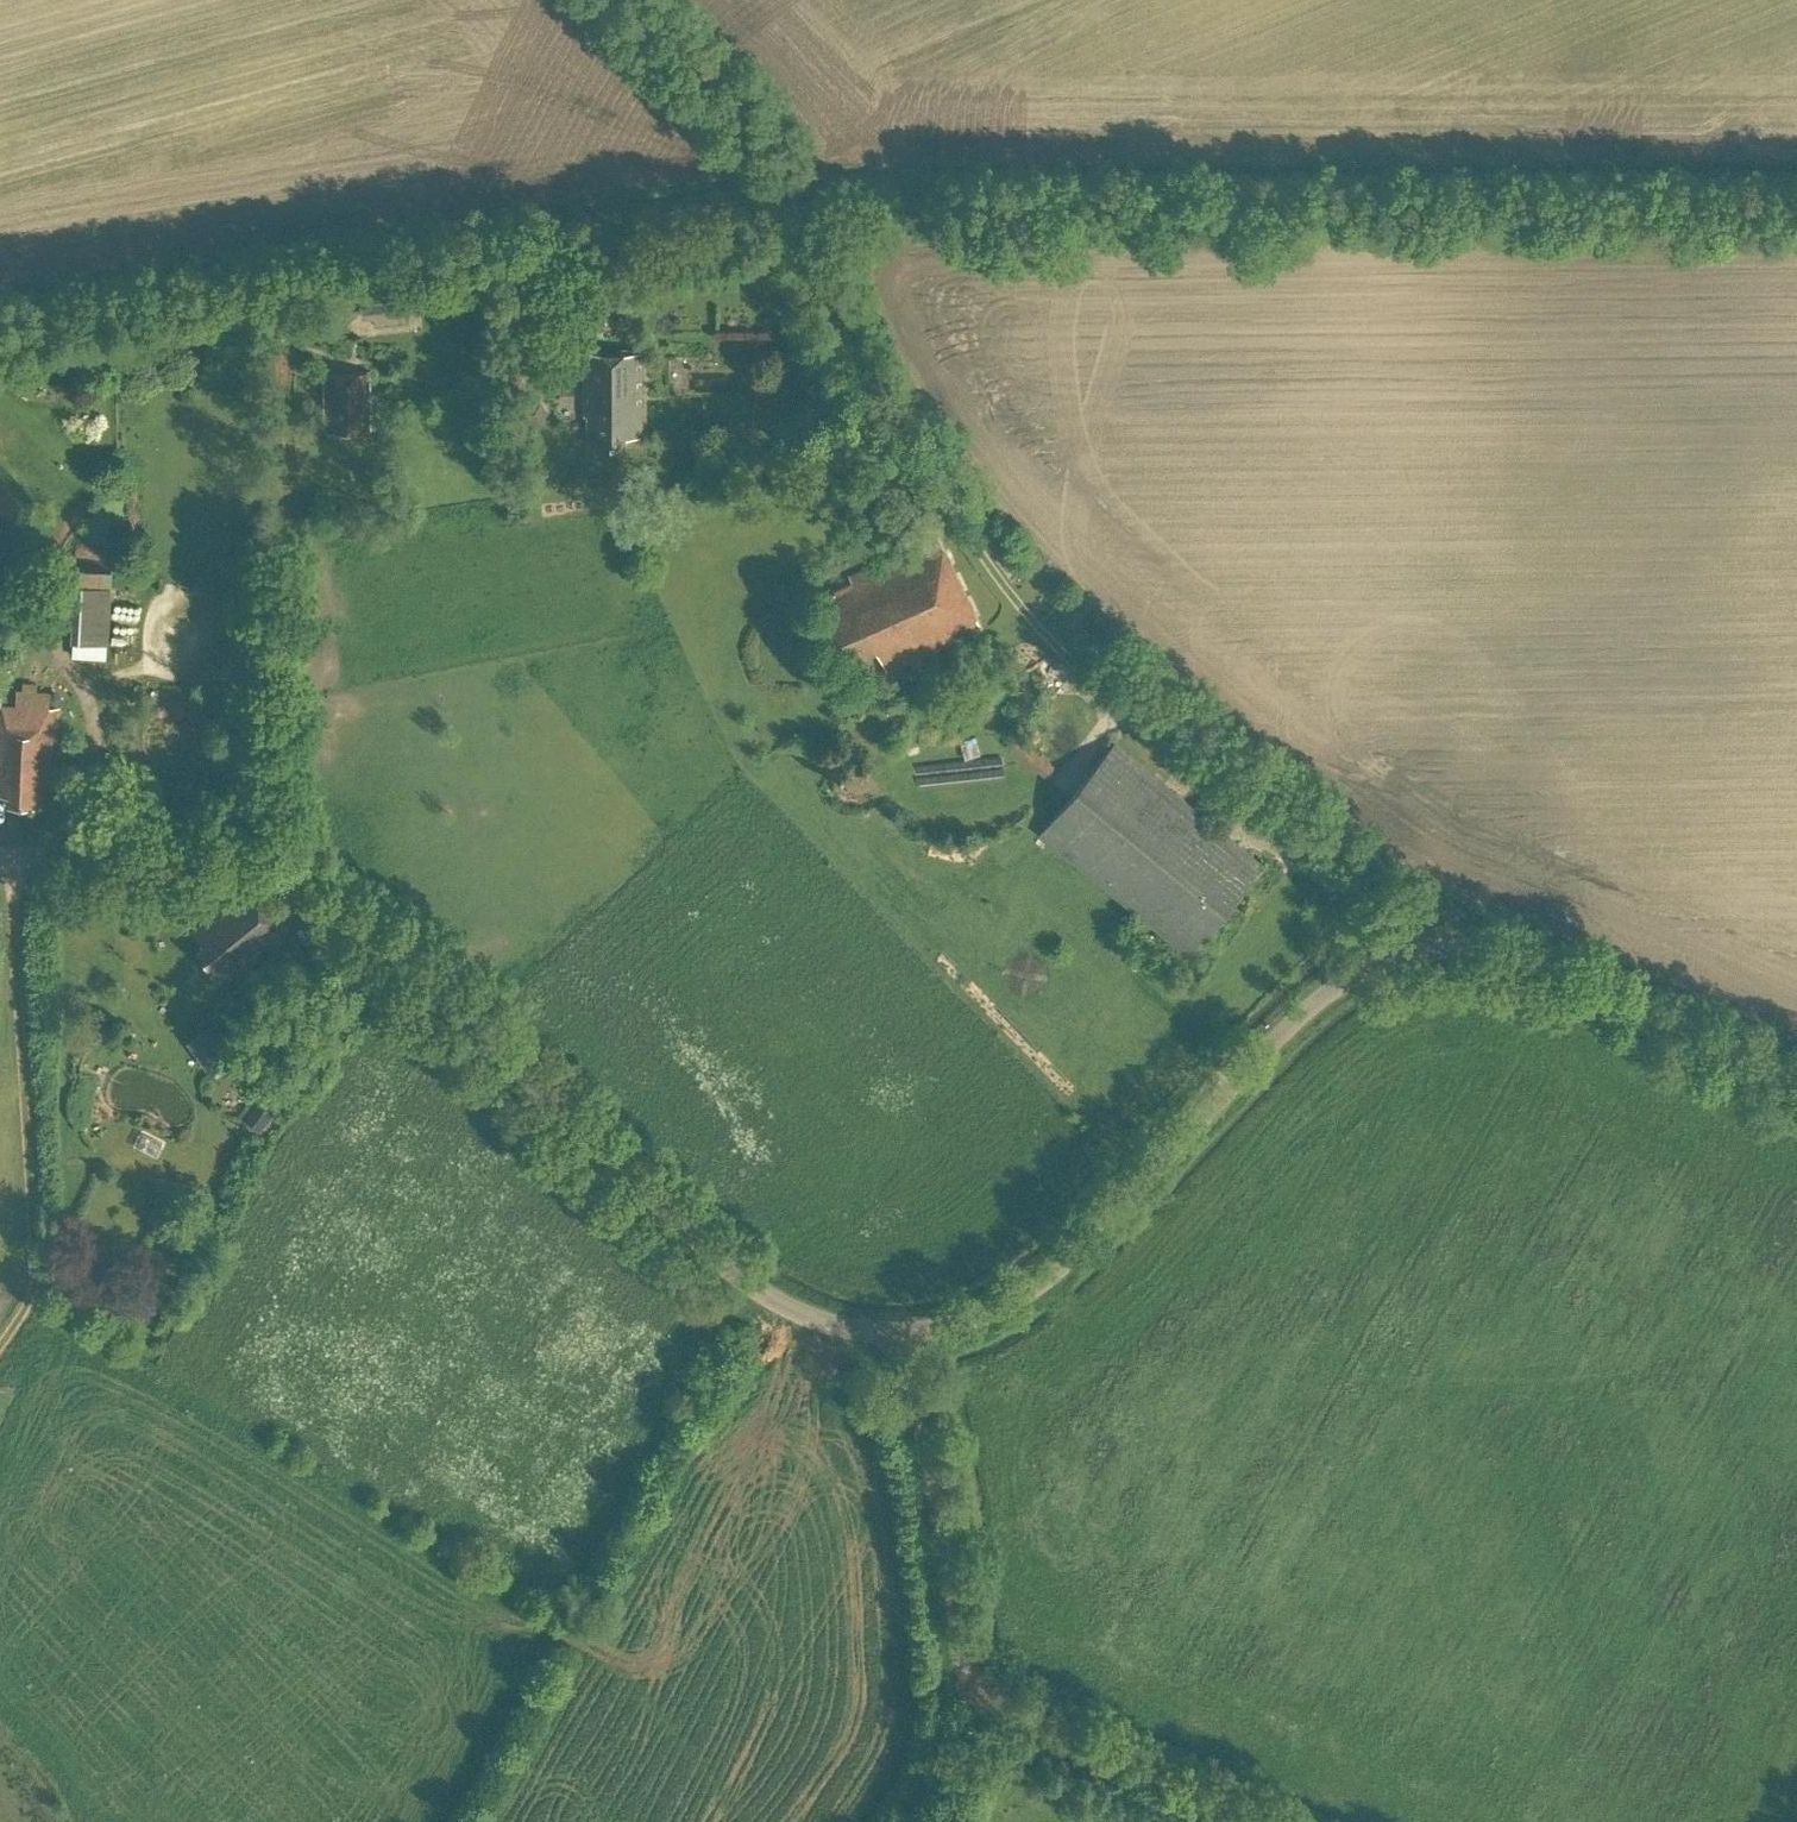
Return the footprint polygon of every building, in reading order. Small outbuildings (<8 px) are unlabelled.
[(375,326),(408,323),(406,306),(418,305),(415,283),(359,289),(362,318),(374,317),(375,326)] [(643,352),(584,352),(584,416),(589,416),(589,445),(624,445),(624,437),(643,437),(643,352)] [(361,423),(370,423),(369,372),(325,372),(326,430),(361,430),(361,423)] [(852,582),(818,597),(848,663),(878,650),(887,671),(980,629),(938,535),(849,575),(852,582)] [(110,642),(112,586),(68,584),(67,619),(74,619),(73,640),(75,641),(74,657),(106,658),(107,642),(110,642)] [(10,803),(52,805),(54,770),(56,770),(58,728),(60,708),(3,704),(4,696),(0,695),(0,795),(10,796),(10,803)] [(1042,833),(1191,954),(1265,863),(1116,741),(1042,833)] [(968,755),(968,769),(939,771),(940,778),(1005,774),(1004,753),(968,755)] [(204,948),(197,954),(220,982),(236,968),(238,970),(285,933),(247,886),(210,916),(212,919),(193,935),(204,948)] [(244,1118),(261,1130),(275,1112),(258,1099),(244,1118)]
